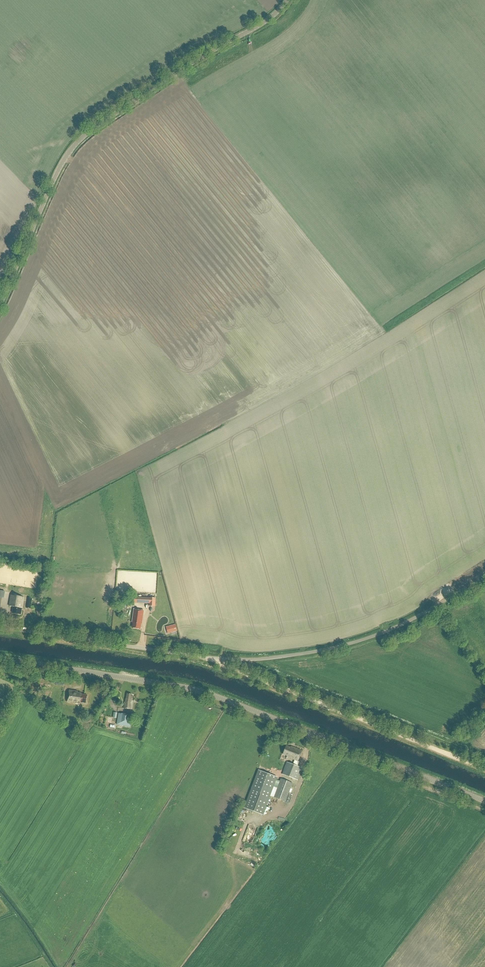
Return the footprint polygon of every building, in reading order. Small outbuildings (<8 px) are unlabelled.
[(22,608),(24,597),(11,595),(9,606),(13,606),(12,613),(20,614),(21,608),(22,608)] [(155,606),(156,598),(134,597),(134,603),(149,604),(149,606),(155,606)] [(457,615),(462,609),(457,605),(452,611),(457,615)] [(141,619),(142,610),(133,609),(132,622),(132,628),(139,629),(141,619)] [(86,703),(87,695),(77,693),(77,691),(69,690),(68,701),(80,704),(80,702),(86,703)] [(132,696),(132,694),(127,693),(127,695),(126,695),(125,699),(126,699),(126,700),(125,700),(124,708),(131,709),(133,696),(132,696)] [(130,726),(132,715),(119,713),(117,724),(130,726)] [(287,756),(298,761),(302,750),(294,747),(294,748),(286,745),(283,753),(287,755),(287,756)] [(303,768),(293,764),(287,762),(282,774),(298,780),(303,768)] [(256,774),(244,808),(263,815),(275,782),(277,777),(259,770),(258,770),(256,774)] [(286,802),(293,783),(281,778),(279,783),(274,797),(286,802)] [(282,819),(284,821),(290,814),(288,812),(282,819)] [(251,825),(246,841),(254,844),(260,828),(251,825)]
